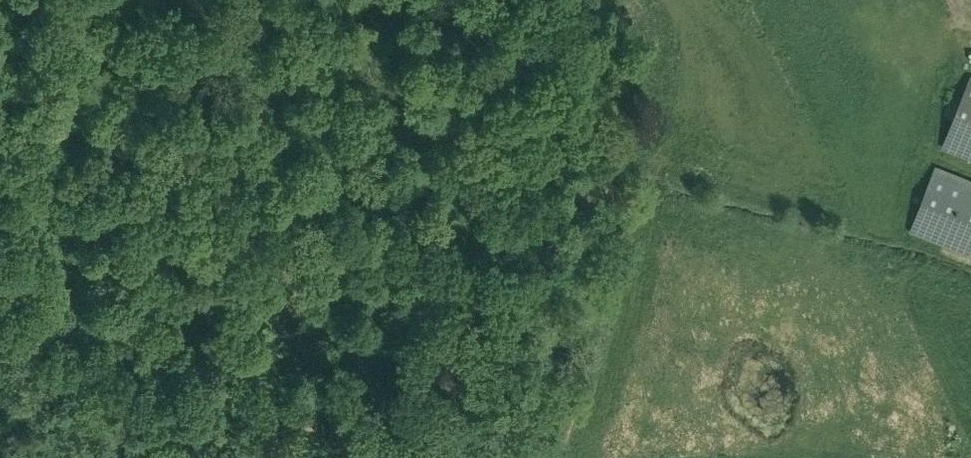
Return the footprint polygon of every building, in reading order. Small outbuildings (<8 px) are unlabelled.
[(970,76),(944,145),(970,156),(970,76)] [(935,168),(910,230),(970,254),(970,183),(935,168)]
